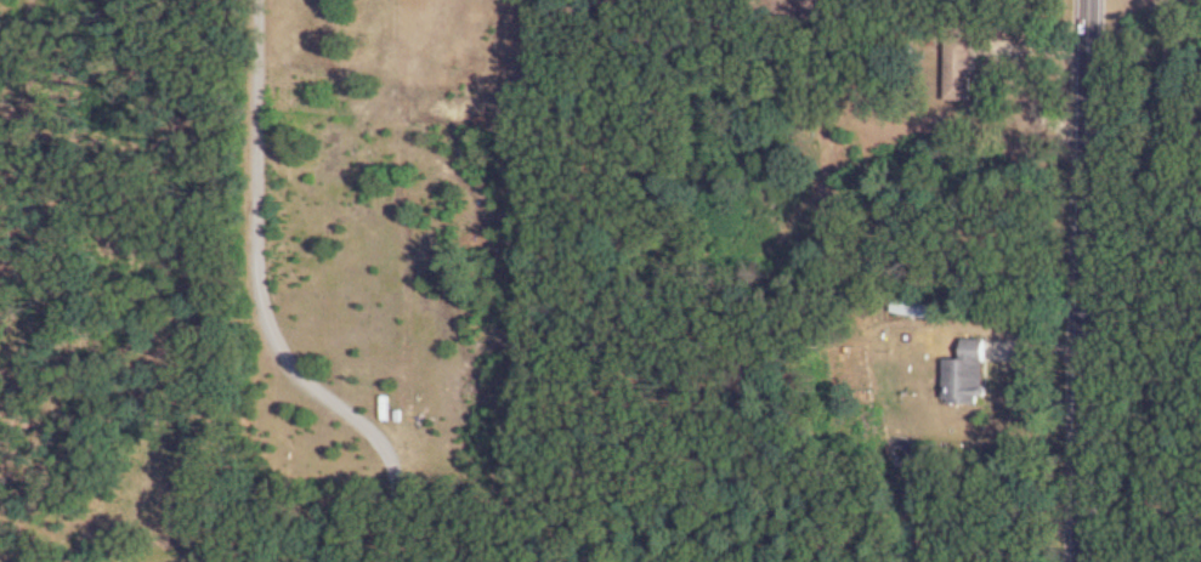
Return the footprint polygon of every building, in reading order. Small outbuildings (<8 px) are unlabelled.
[(974,100),(974,37),(948,37),(948,100),(974,100)] [(988,339),(966,338),(965,360),(948,360),(947,404),(987,405),(988,339)]
